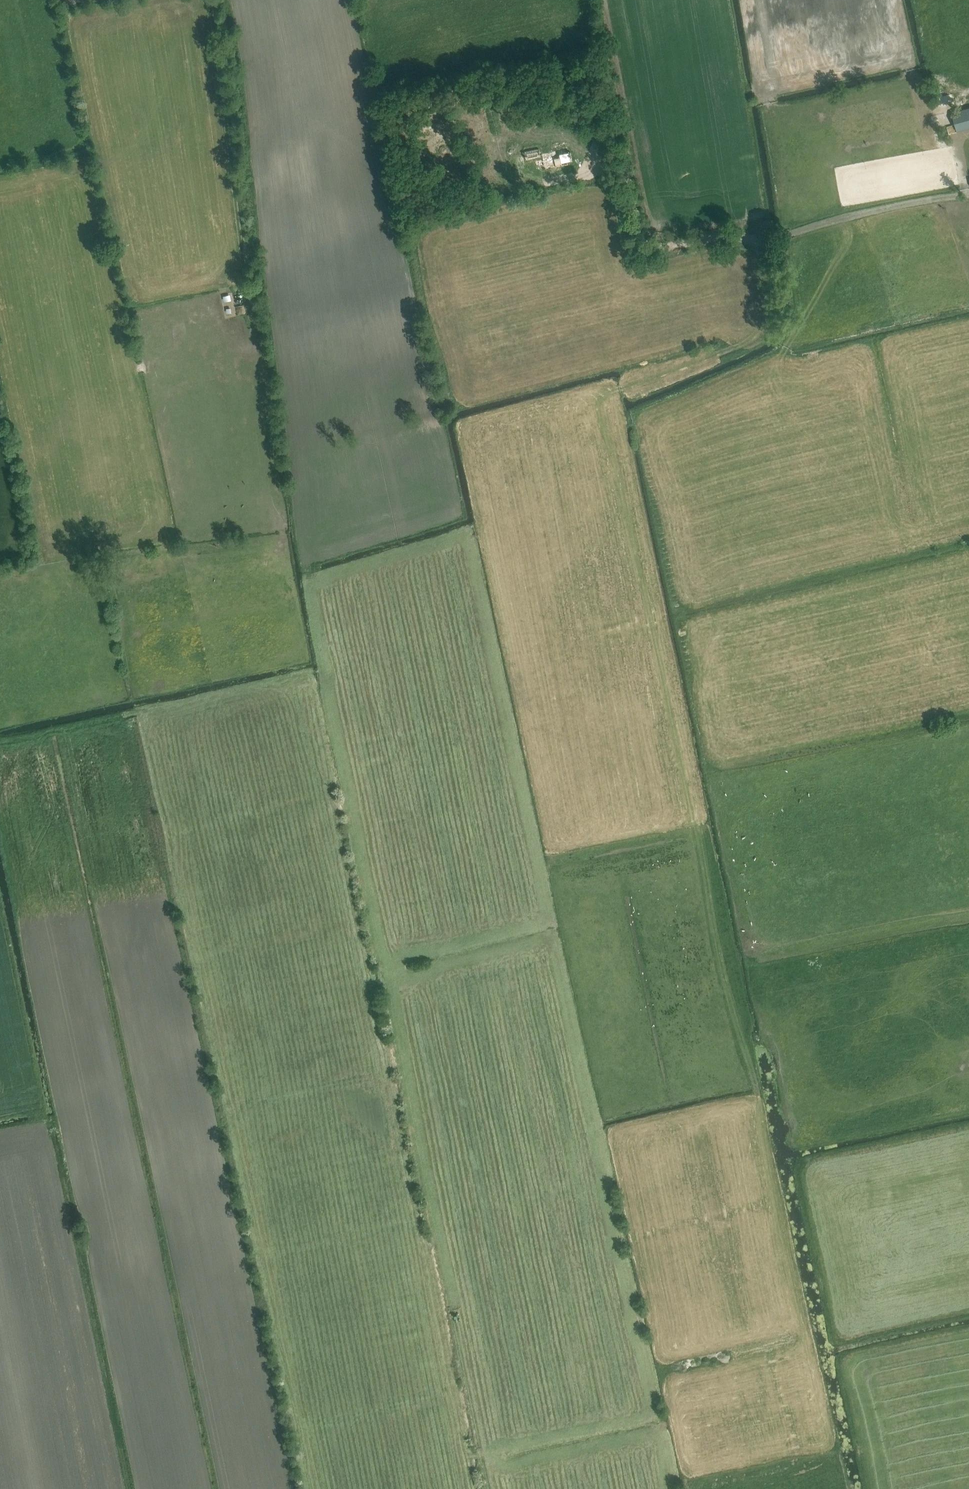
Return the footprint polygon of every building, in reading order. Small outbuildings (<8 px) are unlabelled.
[(937,77),(938,83),(949,81),(948,75),(937,77)] [(956,113),(961,129),(968,127),(968,109),(956,113)] [(571,147),(544,152),(547,167),(574,162),(571,147)] [(536,149),(524,152),(526,160),(538,157),(536,149)]
